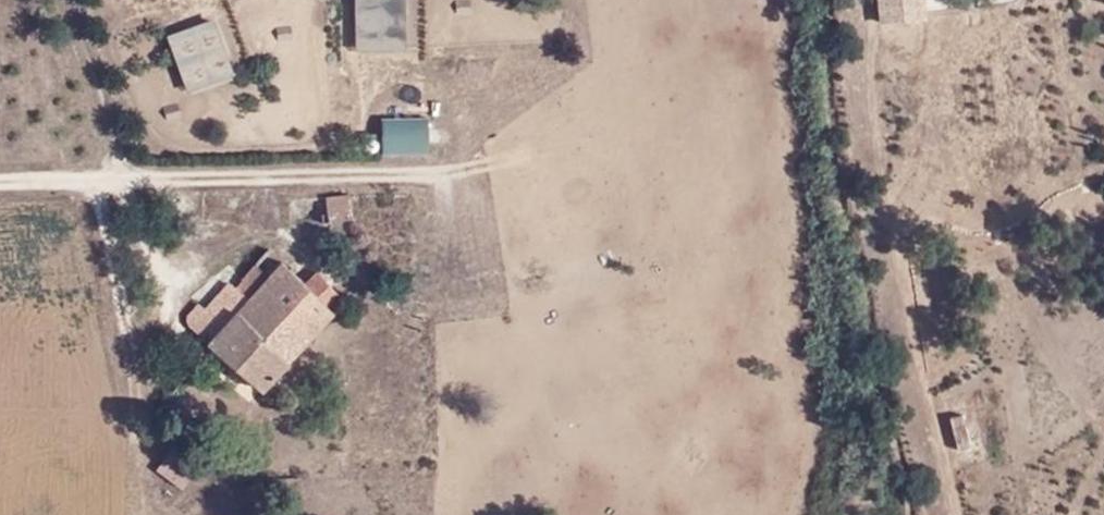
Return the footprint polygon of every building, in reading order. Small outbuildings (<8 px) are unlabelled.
[(350,196),(325,197),(326,217),(351,217),(350,196)] [(246,300),(206,344),(259,390),(333,308),(332,305),(341,293),(315,272),(307,282),(270,248),(233,286),(246,300)] [(184,322),(206,344),(246,300),(233,286),(223,277),(184,322)]
